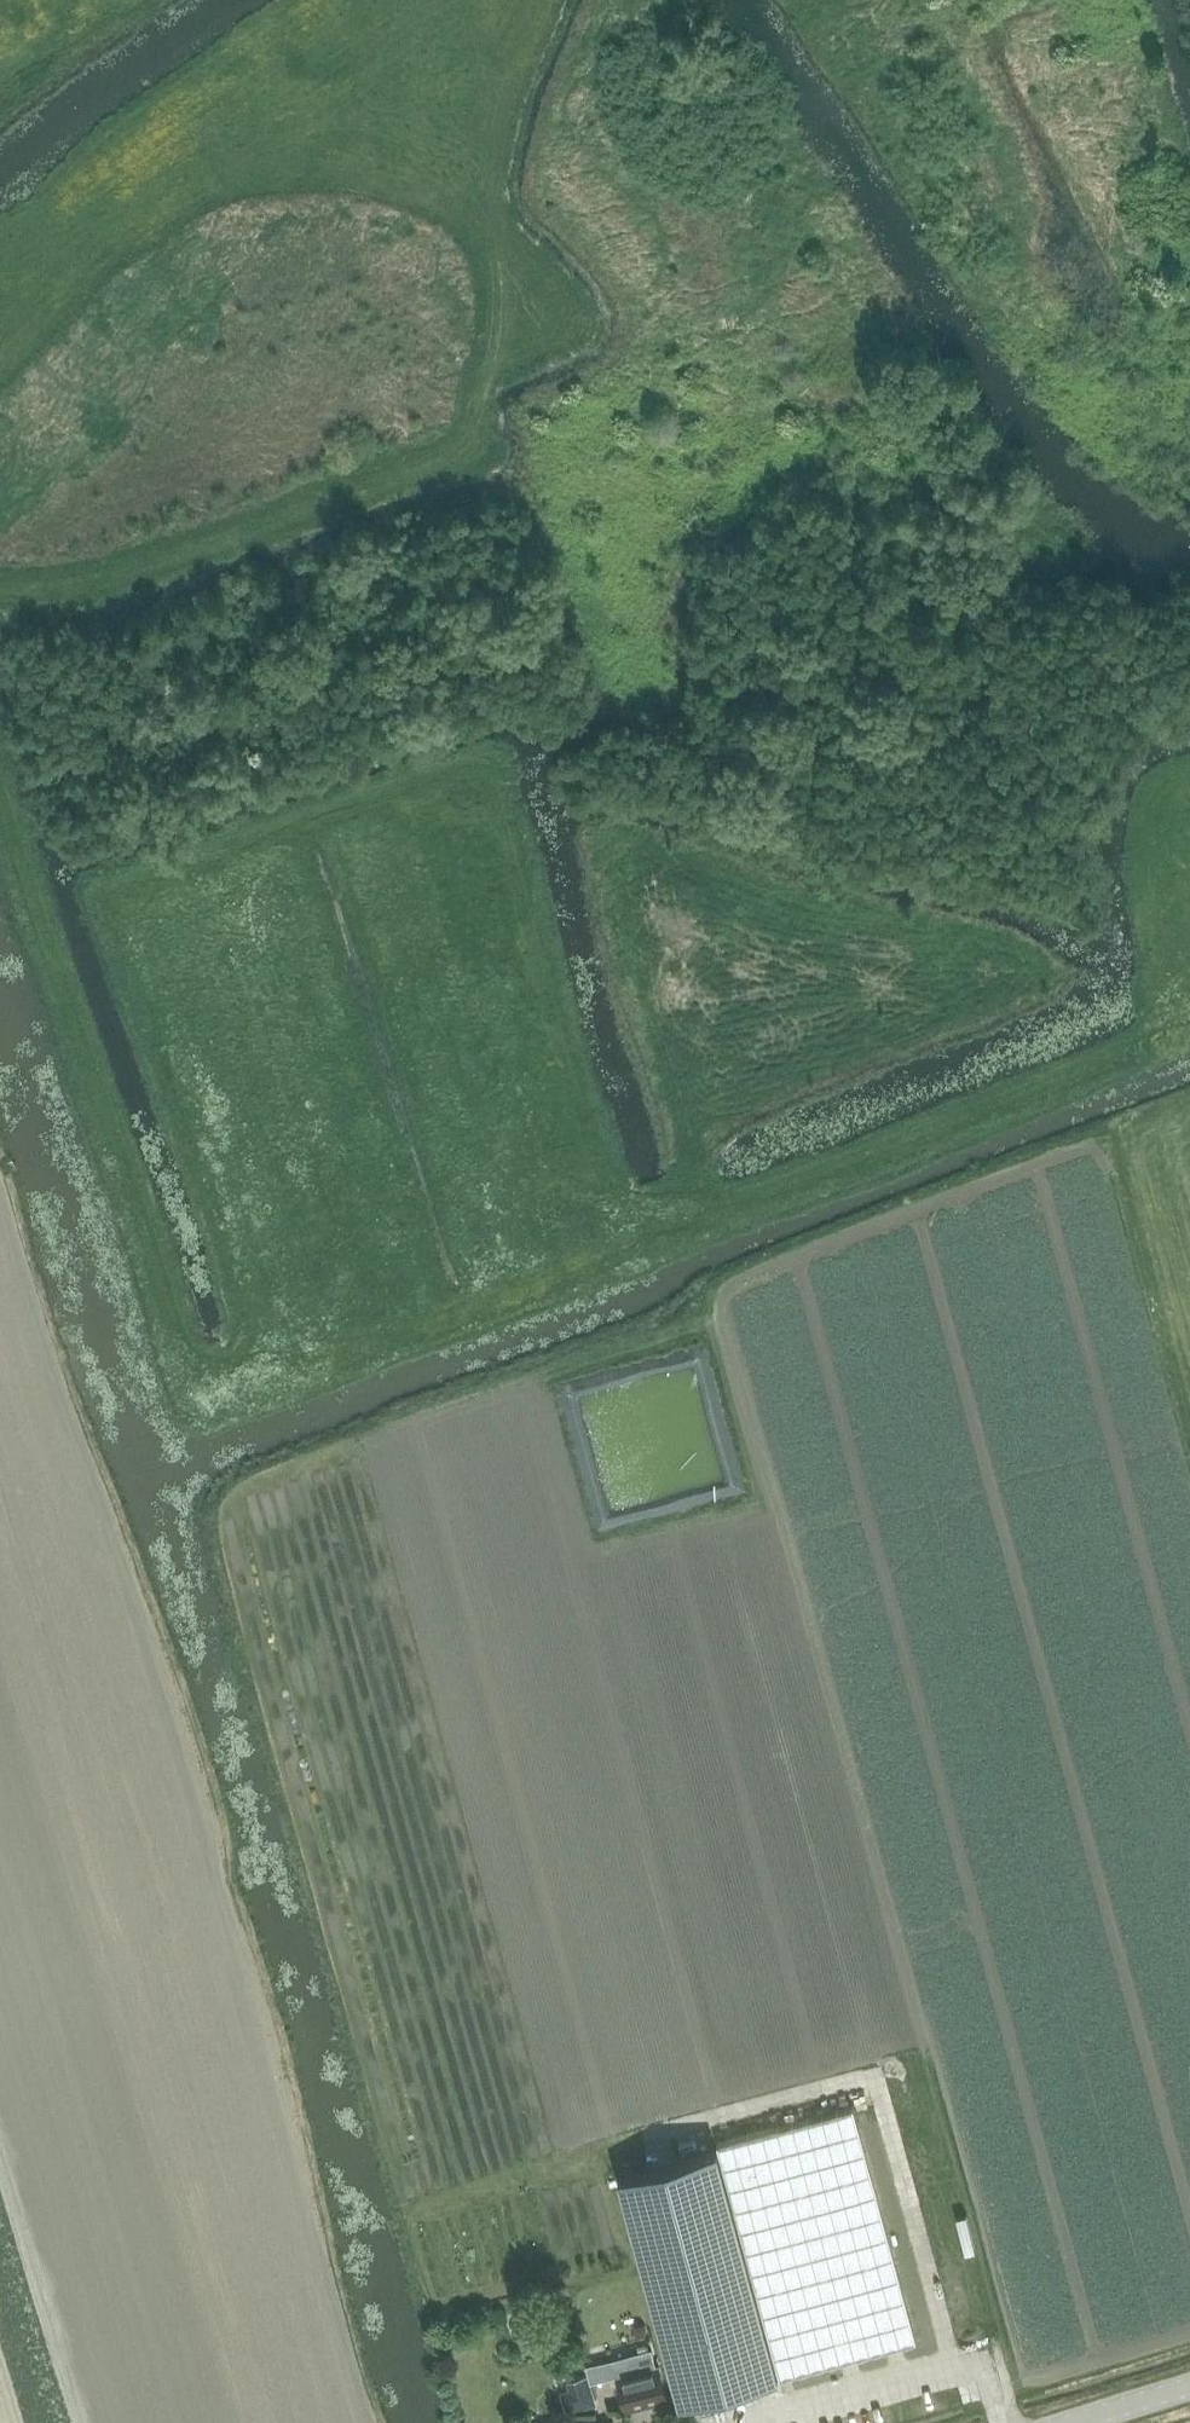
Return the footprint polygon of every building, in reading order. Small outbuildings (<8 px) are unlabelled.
[(852,2108),(718,2143),(744,2241),(780,2377),(917,2341),(852,2108)] [(902,2167),(922,2158),(917,2146),(897,2156),(902,2167)] [(778,2378),(718,2149),(619,2175),(656,2315),(680,2404),(778,2378)] [(591,2383),(617,2376),(612,2359),(587,2366),(591,2383)] [(618,2378),(627,2411),(669,2399),(660,2367),(618,2378)]
